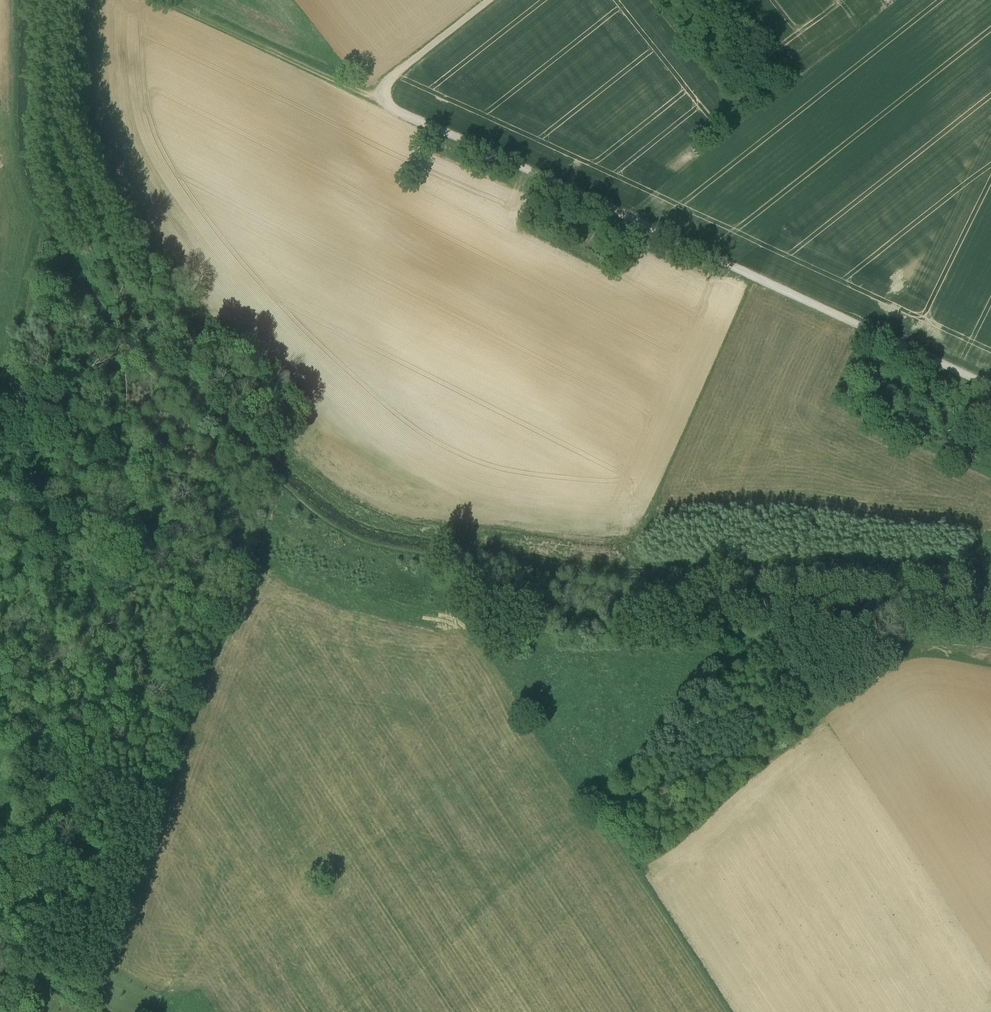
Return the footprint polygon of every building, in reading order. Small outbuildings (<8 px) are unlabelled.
[(111,1000),(108,1005),(120,1011),(123,1007),(111,1000)]
